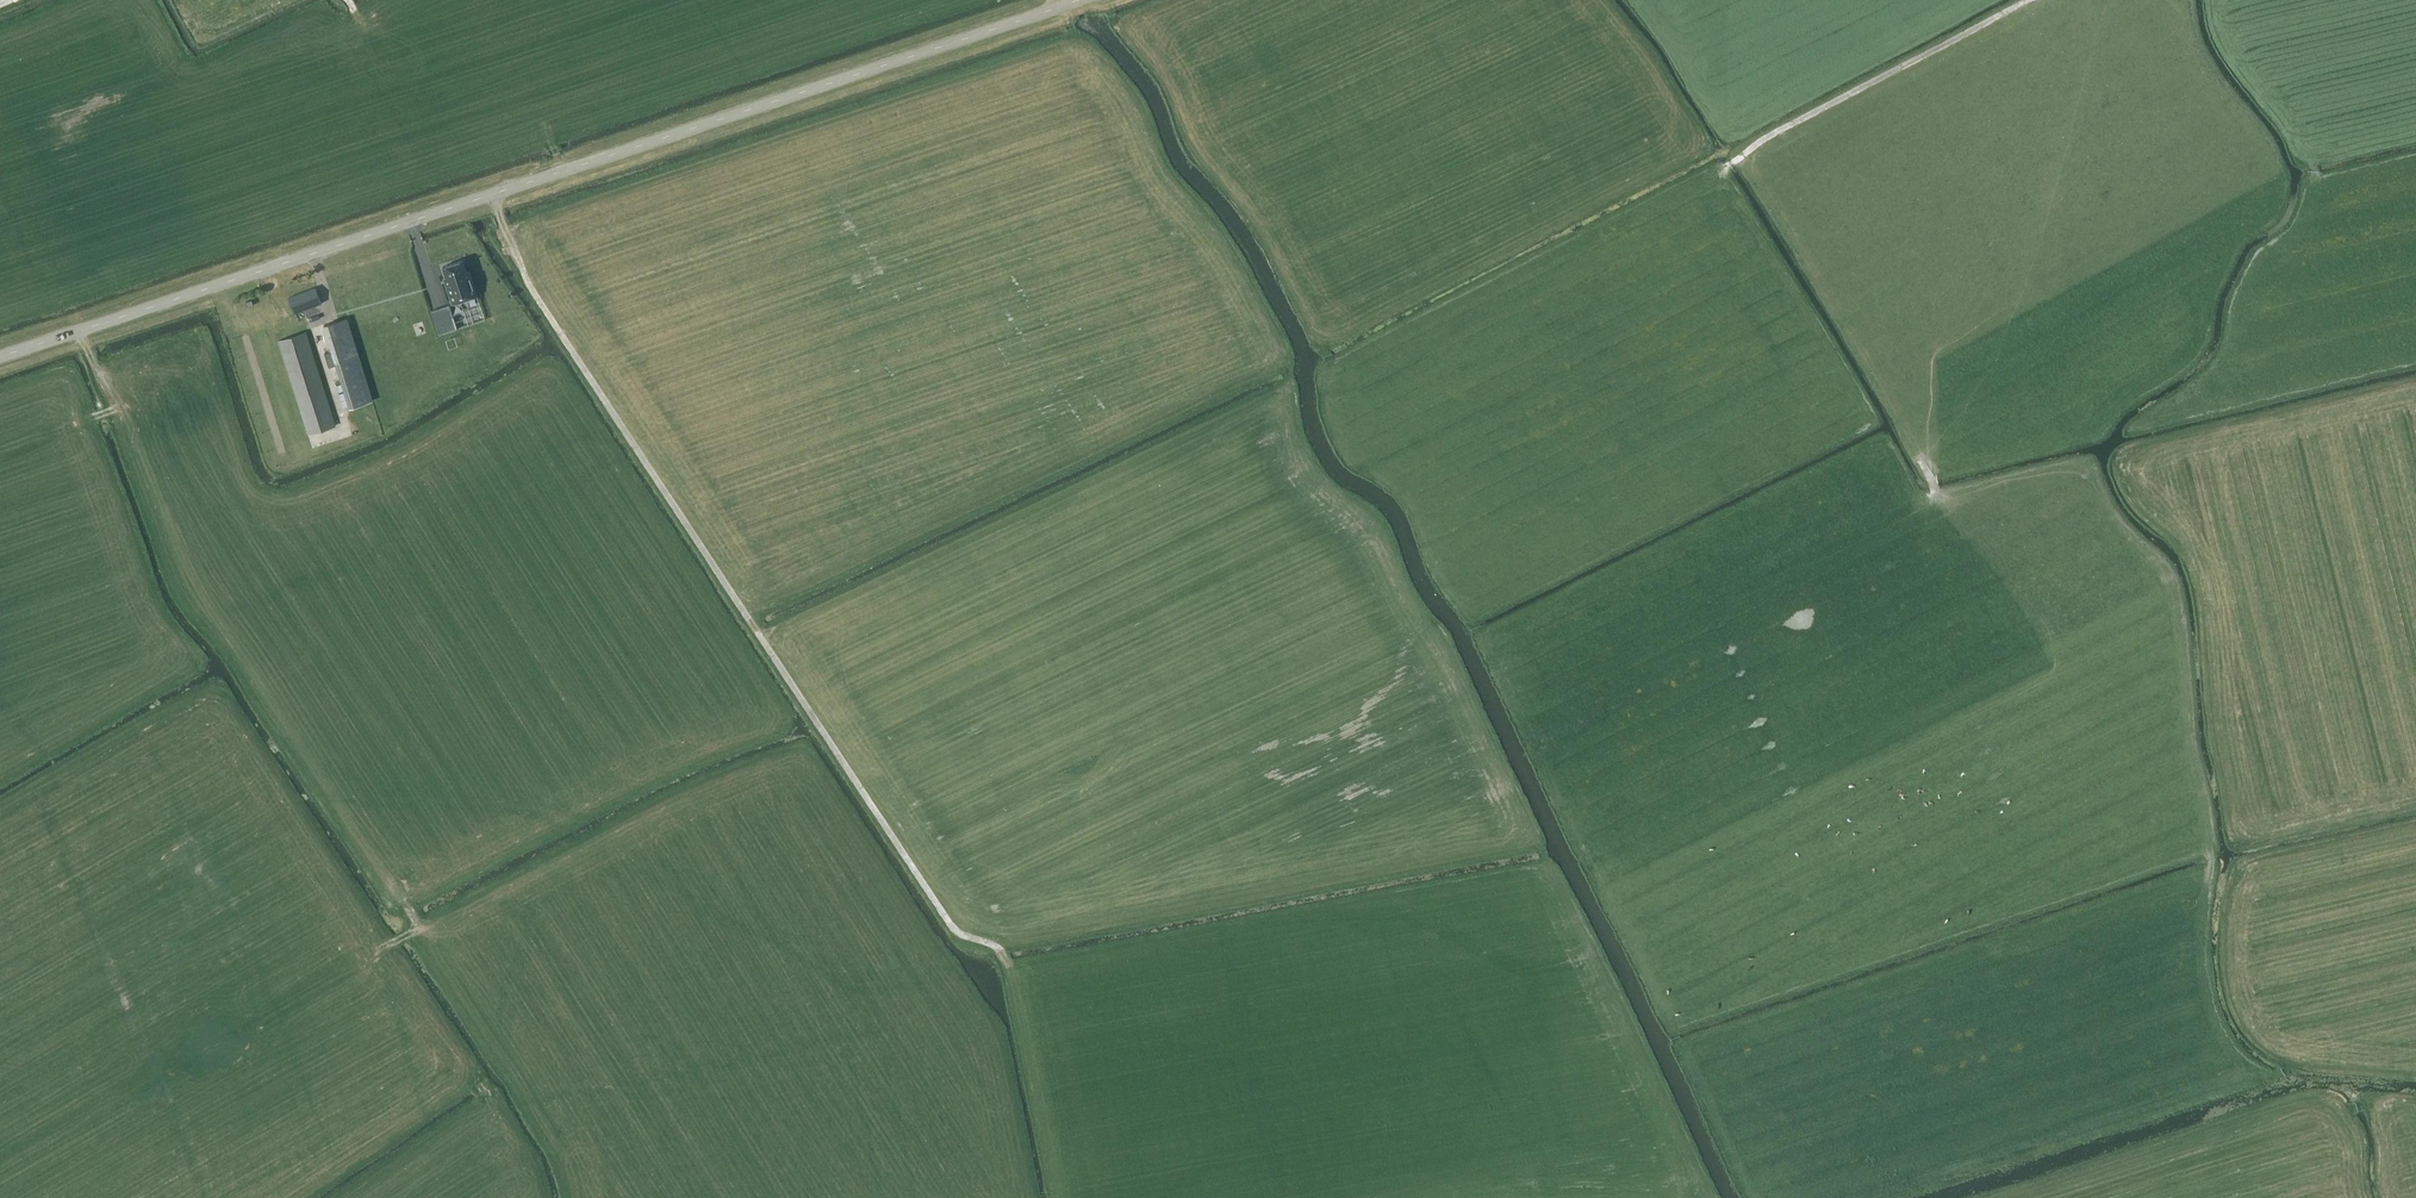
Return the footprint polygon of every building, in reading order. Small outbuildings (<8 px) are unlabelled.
[(451,304),(478,296),(469,270),(467,270),(463,259),(441,266),(447,284),(445,284),(451,304)] [(294,313),(322,303),(316,286),(288,297),(294,313)] [(449,305),(431,310),(439,334),(457,328),(449,305)] [(349,409),(374,401),(348,317),(323,325),(349,409)] [(307,435),(334,426),(305,333),(278,341),(307,435)]
